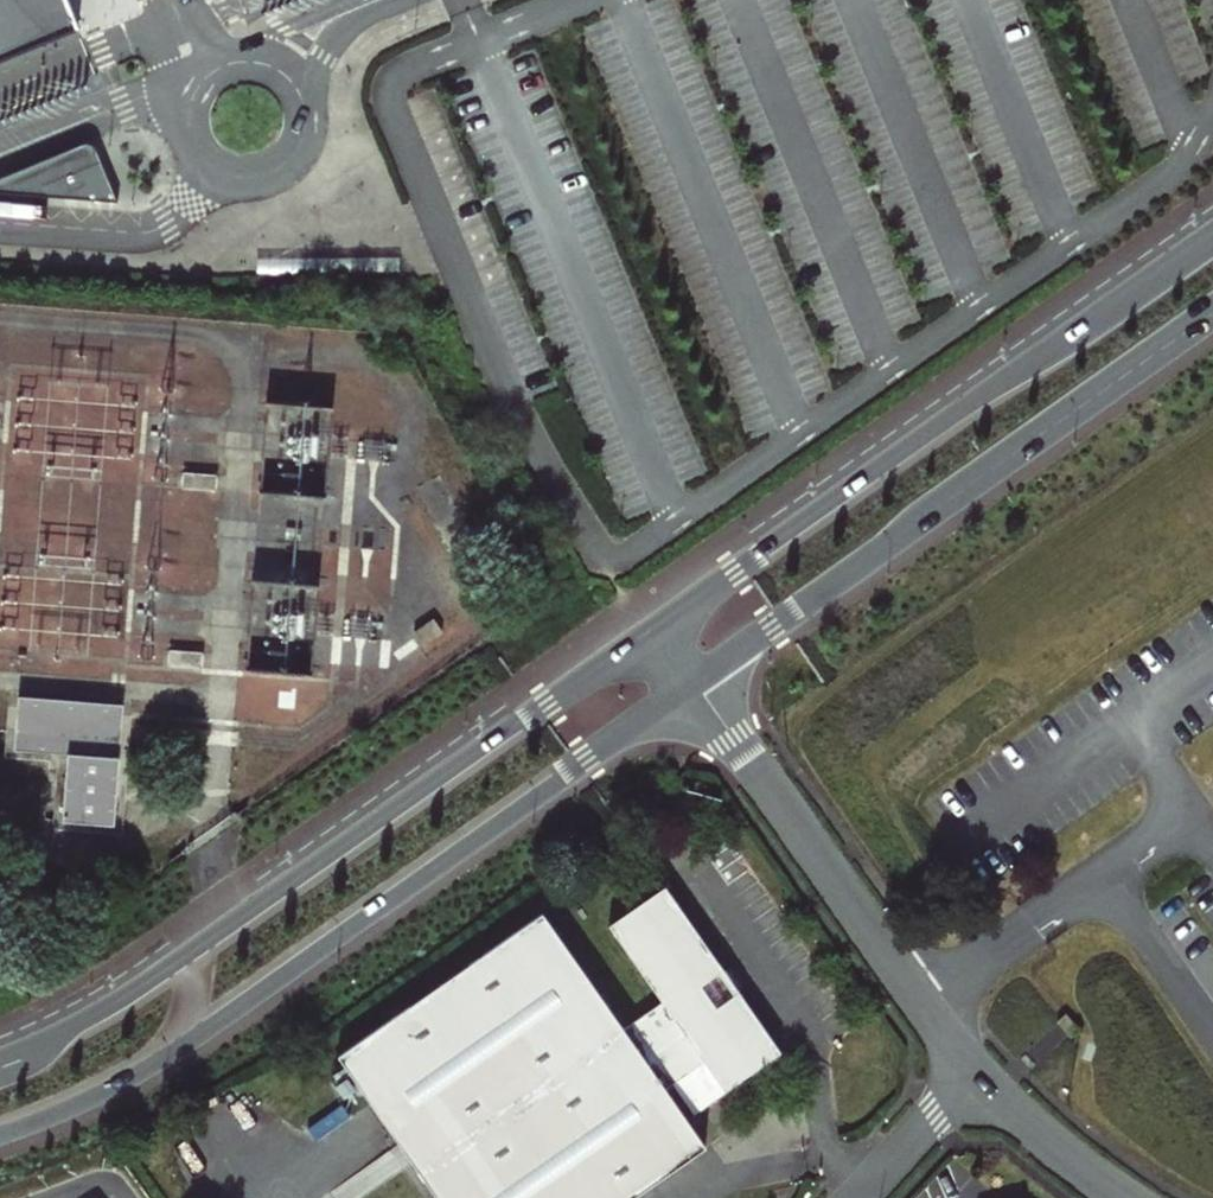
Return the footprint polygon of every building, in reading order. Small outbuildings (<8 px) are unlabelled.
[(78,30),(66,0),(0,0),(0,62),(78,30)] [(101,167),(93,148),(92,146),(89,147),(0,183),(0,194),(48,199),(44,190),(101,167)] [(101,167),(44,190),(48,199),(118,203),(101,167)] [(264,491),(342,491),(342,401),(265,401),(264,491)] [(220,473),(183,471),(182,486),(219,489),(220,473)] [(392,590),(394,547),(319,544),(318,566),(311,566),(310,576),(341,577),(340,588),(392,590)] [(253,579),(249,667),(326,670),(329,581),(253,579)] [(205,652),(169,649),(167,666),(204,669),(205,652)] [(64,819),(112,823),(124,703),(19,694),(15,748),(68,753),(64,819)] [(700,1145),(681,1117),(774,1051),(734,992),(719,971),(661,888),(605,926),(664,1010),(625,1038),(537,911),(333,1053),(434,1197),(624,1197),(672,1165),(700,1145)] [(734,992),(738,984),(729,971),(719,971),(734,992)] [(1081,1029),(1066,1013),(1057,1021),(1072,1037),(1081,1029)]
